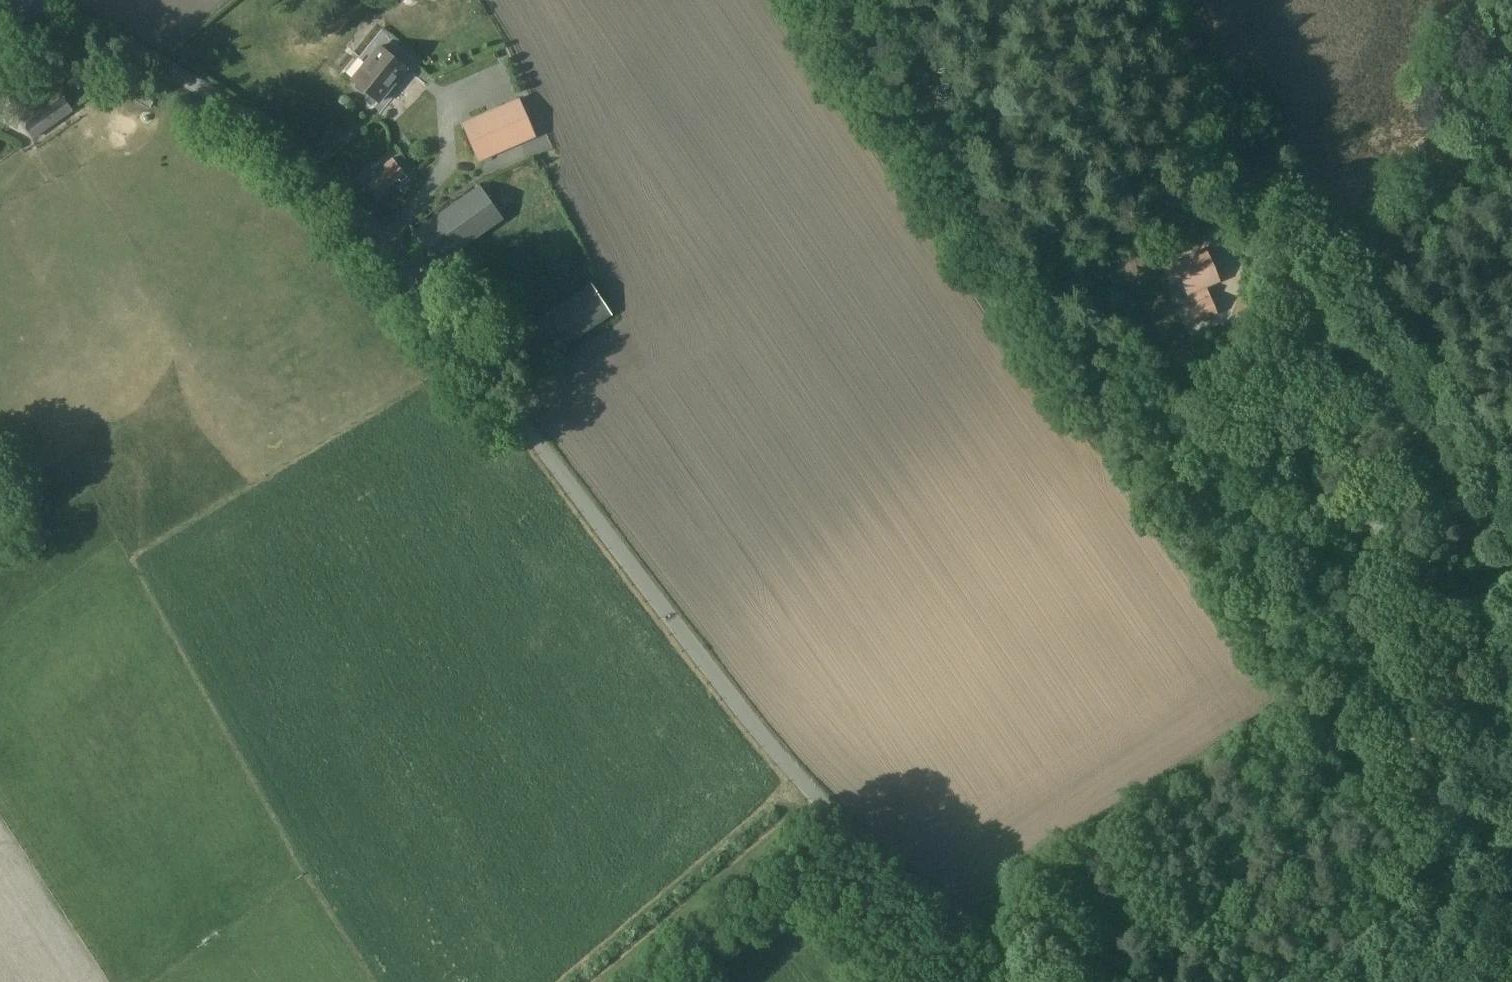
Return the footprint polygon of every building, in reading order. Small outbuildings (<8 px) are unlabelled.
[(403,68),(379,48),(354,79),(357,81),(357,86),(362,90),(367,89),(379,99),(403,68)] [(48,77),(9,105),(29,133),(69,105),(48,77)] [(519,99),(461,123),(478,161),(535,137),(519,99)] [(368,184),(377,195),(404,174),(392,159),(384,166),(387,170),(368,184)] [(365,187),(357,177),(350,183),(358,192),(365,187)] [(478,187),(413,233),(431,259),(457,240),(462,247),(501,219),(478,187)] [(1203,289),(1220,280),(1207,250),(1176,263),(1174,260),(1161,265),(1164,271),(1169,284),(1181,279),(1191,304),(1188,305),(1194,323),(1217,313),(1210,295),(1206,296),(1203,289)] [(1164,271),(1161,265),(1157,255),(1150,257),(1148,253),(1114,265),(1121,285),(1164,271)] [(612,314),(591,283),(500,344),(520,375),(612,314)]
